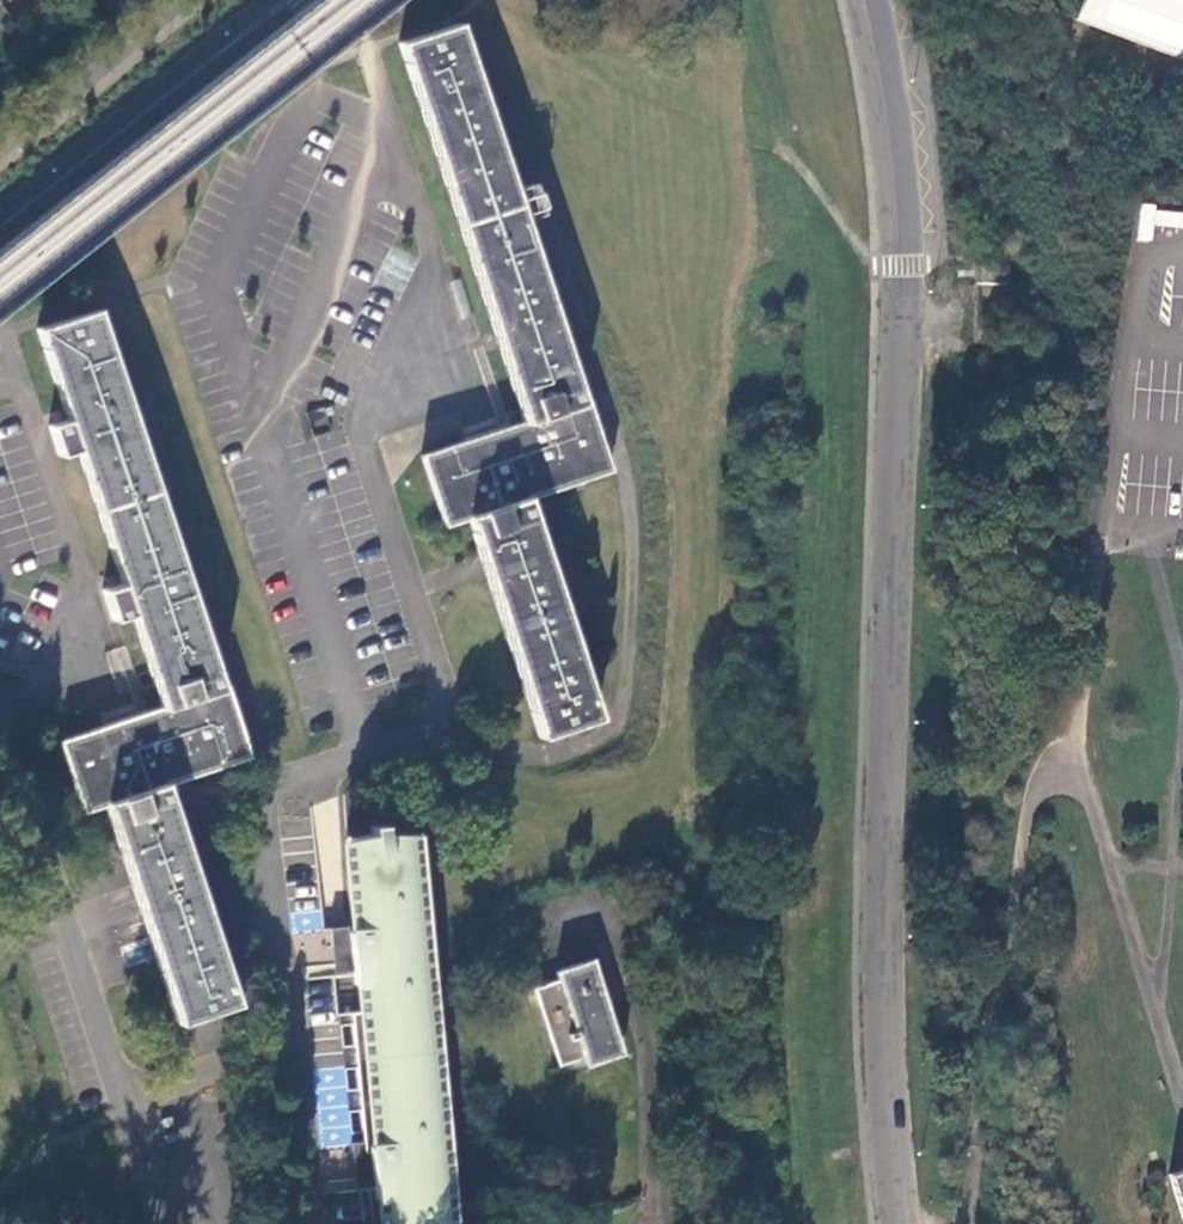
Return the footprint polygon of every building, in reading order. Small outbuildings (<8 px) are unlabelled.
[(1071,20),(1182,61),(1182,0),(1078,0),(1071,20)] [(597,426),(588,400),(583,401),(561,332),(523,215),(539,210),(535,198),(530,183),(528,177),(512,182),(457,23),(430,32),(401,41),(523,421),(498,429),(422,452),(445,524),(469,517),(480,556),(487,578),(539,736),(563,728),(569,726),(575,724),(598,716),(547,557),(528,497),(576,481),(613,469),(597,426)] [(114,618),(133,612),(164,707),(130,718),(61,740),(83,810),(108,803),(135,883),(162,970),(180,1021),(201,1014),(216,1009),(237,1003),(165,784),(175,781),(181,779),(185,777),(251,755),(228,687),(223,688),(219,676),(201,621),(97,309),(68,318),(39,327),(69,417),(60,420),(50,423),(60,454),(80,448),(123,582),(114,585),(105,588),(114,618)] [(356,1142),(362,1189),(371,1188),(374,1223),(456,1223),(453,1185),(435,1006),(416,821),(398,816),(380,815),(379,808),(368,809),(368,827),(348,833),(341,836),(338,840),(346,920),(347,927),(350,949),(353,971),(354,981),(359,983),(361,1010),(352,1012),(365,1141),(356,1142)] [(347,927),(328,930),(334,973),(353,971),(350,949),(347,927)] [(554,964),(558,979),(534,986),(559,1066),(583,1059),(585,1066),(626,1051),(612,1005),(605,982),(595,952),(554,964)] [(314,1048),(320,1147),(350,1145),(344,1046),(314,1048)] [(1166,1175),(1181,1223),(1182,1223),(1182,1169),(1166,1175)]
